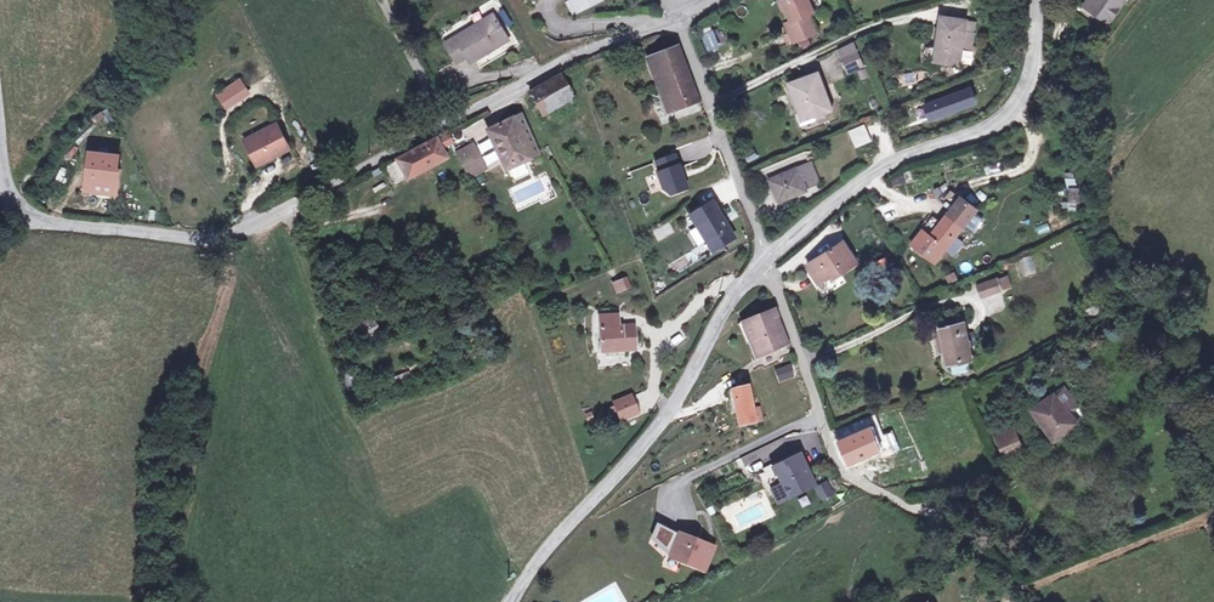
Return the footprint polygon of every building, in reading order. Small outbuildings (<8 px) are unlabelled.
[(573,11),(595,0),(567,0),(573,11)] [(787,24),(794,21),(785,0),(778,3),(787,24)] [(787,24),(796,43),(819,33),(810,13),(816,10),(810,0),(785,0),(794,21),(787,24)] [(1087,0),(1100,11),(1102,8),(1112,17),(1127,0),(1087,0)] [(493,15),(448,41),(457,57),(466,52),(473,62),(507,41),(493,15)] [(942,16),(940,29),(966,32),(968,20),(942,16)] [(936,62),(962,65),(964,50),(973,51),(975,33),(966,32),(940,29),(936,62)] [(714,30),(702,33),(707,51),(719,48),(714,30)] [(848,48),(851,57),(865,51),(861,42),(848,48)] [(677,49),(649,60),(670,112),(697,102),(677,49)] [(865,51),(851,57),(857,70),(871,64),(865,51)] [(819,75),(791,85),(802,116),(812,112),(814,119),(832,112),(819,75)] [(534,97),(545,117),(579,98),(567,78),(534,97)] [(240,83),(218,98),(225,108),(247,93),(240,83)] [(977,89),(932,107),(936,118),(983,103),(977,89)] [(812,112),(802,116),(805,125),(816,122),(814,119),(812,112)] [(523,120),(494,134),(510,166),(539,151),(523,120)] [(274,124),(242,140),(254,166),(273,157),(272,154),(276,152),(277,155),(287,150),(274,124)] [(865,124),(852,130),(858,145),(872,139),(865,124)] [(454,136),(444,141),(448,149),(458,143),(454,136)] [(403,159),(414,177),(453,156),(448,149),(444,141),(442,139),(403,159)] [(465,155),(477,179),(494,170),(481,147),(465,155)] [(674,160),(656,167),(659,177),(657,178),(662,194),(669,200),(686,194),(674,160)] [(812,161),(770,179),(781,203),(809,190),(807,186),(821,180),(812,161)] [(94,168),(90,193),(115,197),(119,171),(94,168)] [(909,168),(885,180),(890,190),(914,177),(909,168)] [(1065,173),(1065,185),(1075,185),(1074,172),(1065,173)] [(1080,205),(1078,186),(1067,187),(1069,206),(1080,205)] [(941,200),(948,207),(957,196),(950,190),(941,200)] [(962,197),(948,213),(964,226),(965,225),(976,212),(978,210),(962,197)] [(711,202),(689,215),(696,226),(699,224),(709,239),(705,242),(711,252),(733,238),(711,202)] [(984,219),(976,212),(965,225),(974,232),(984,219)] [(964,226),(948,213),(941,222),(945,226),(935,239),(930,236),(923,230),(911,244),(935,263),(964,226)] [(387,226),(391,242),(410,238),(407,222),(387,226)] [(945,226),(941,222),(930,236),(935,239),(945,226)] [(653,232),(657,241),(673,234),(669,225),(653,232)] [(823,284),(834,276),(845,268),(848,274),(863,263),(847,240),(810,265),(823,284)] [(683,258),(670,264),(675,274),(688,267),(683,258)] [(839,282),(848,274),(845,268),(834,276),(839,282)] [(611,283),(616,295),(632,288),(627,276),(611,283)] [(980,285),(986,298),(1003,291),(998,277),(980,285)] [(786,348),(775,312),(741,323),(749,343),(754,357),(786,348)] [(600,314),(604,356),(639,354),(636,323),(622,323),(620,313),(600,314)] [(357,329),(366,346),(389,333),(381,317),(357,329)] [(749,343),(741,323),(738,325),(745,345),(749,343)] [(946,329),(946,330),(950,353),(953,366),(957,366),(974,362),(976,362),(970,324),(946,329)] [(950,353),(946,330),(941,331),(945,354),(950,353)] [(974,362),(957,366),(958,376),(976,372),(974,362)] [(800,375),(798,367),(788,370),(791,378),(800,375)] [(766,419),(761,406),(754,406),(749,387),(732,390),(740,423),(766,419)] [(621,398),(622,402),(626,412),(628,415),(646,408),(639,391),(621,398)] [(1068,391),(1039,411),(1060,442),(1081,428),(1073,417),(1081,411),(1068,391)] [(626,412),(622,402),(613,405),(618,416),(626,412)] [(848,440),(846,441),(854,464),(885,451),(888,460),(906,451),(899,430),(890,434),(882,414),(843,430),(848,440)] [(1018,434),(1004,439),(1012,460),(1026,455),(1018,434)] [(801,456),(767,473),(781,502),(805,490),(802,485),(813,480),(801,456)] [(813,480),(802,485),(805,490),(815,485),(813,480)] [(830,485),(816,491),(824,504),(836,498),(830,485)] [(801,508),(810,505),(806,496),(797,499),(801,508)] [(671,555),(707,569),(713,554),(706,552),(709,543),(680,532),(661,523),(655,537),(675,545),(671,555)] [(716,546),(709,543),(706,552),(713,554),(716,546)]
